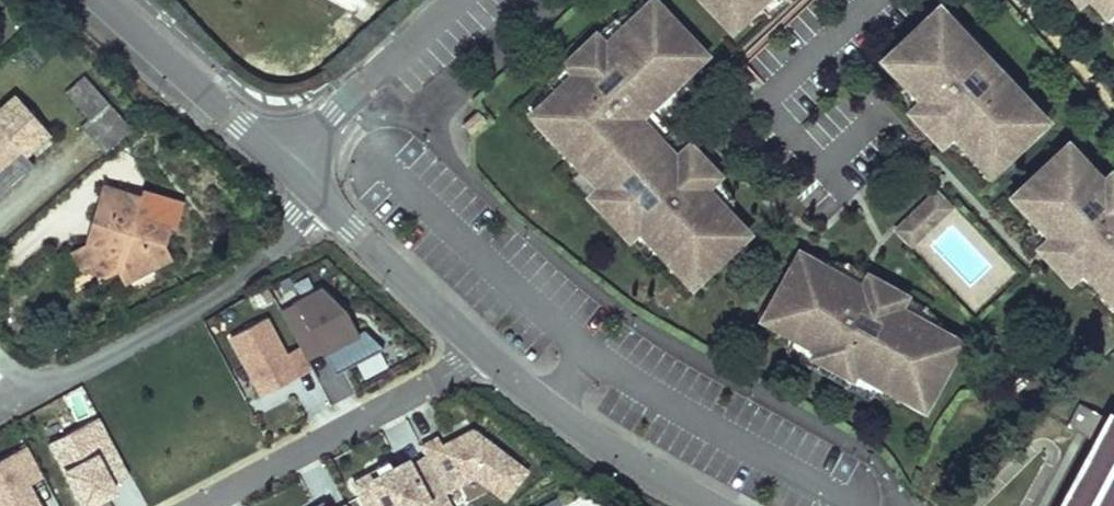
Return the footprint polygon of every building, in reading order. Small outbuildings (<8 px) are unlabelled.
[(725,23),(750,0),(703,0),(725,23)] [(758,6),(752,0),(750,0),(725,23),(732,31),(758,6)] [(1079,18),(1086,11),(1113,46),(1113,0),(1063,0),(1079,18)] [(709,186),(679,154),(676,157),(639,118),(681,79),(674,71),(699,47),(674,21),(671,23),(650,1),(629,21),(606,43),(596,33),(564,63),(573,73),(555,91),(559,96),(557,98),(554,101),(551,104),(549,108),(548,113),(548,118),(548,123),(549,127),(551,130),(552,133),(554,135),(555,136),(553,138),(565,151),(600,188),(590,197),(629,239),(639,230),(667,261),(675,254),(700,280),(748,234),(706,189),(709,186)] [(953,20),(939,6),(929,15),(943,30),(953,20)] [(606,43),(629,21),(624,15),(596,33),(606,43)] [(1033,103),(998,67),(993,72),(982,60),(987,56),(953,20),(943,30),(929,15),(893,50),(917,74),(907,83),(968,147),(978,138),(1002,162),(1037,128),(1023,113),(1033,103)] [(681,79),(707,55),(699,47),(674,71),(681,79)] [(917,74),(893,50),(884,59),(907,83),(917,74)] [(555,91),(573,73),(564,63),(544,90),(549,96),(555,91)] [(64,89),(90,118),(82,126),(105,152),(133,127),(83,72),(64,89)] [(11,157),(20,150),(25,155),(49,133),(15,95),(0,109),(0,168),(11,157)] [(1047,118),(1033,103),(1023,113),(1037,128),(1047,118)] [(486,120),(478,111),(462,125),(470,134),(486,120)] [(1002,162),(978,138),(968,147),(992,171),(1002,162)] [(1107,168),(1099,175),(1068,142),(1044,166),(1040,162),(1016,185),(1036,205),(1029,212),(1097,284),(1105,276),(1113,286),(1113,175),(1107,168)] [(25,155),(20,150),(11,157),(16,163),(25,155)] [(600,188),(565,151),(560,156),(572,179),(590,197),(600,188)] [(908,211),(924,196),(910,182),(895,197),(908,211)] [(1036,205),(1016,185),(1009,192),(1029,212),(1036,205)] [(72,252),(81,270),(97,262),(106,278),(117,272),(123,283),(171,258),(164,243),(169,226),(134,215),(140,198),(105,187),(98,210),(111,214),(105,234),(88,243),(72,252)] [(886,232),(902,217),(889,203),(873,218),(886,232)] [(111,214),(98,210),(88,243),(105,234),(111,214)] [(667,261),(639,230),(629,239),(647,258),(668,270),(672,265),(667,261)] [(952,339),(899,309),(906,297),(867,275),(861,287),(808,258),(791,287),(783,282),(767,312),(797,329),(792,338),(815,351),(811,358),(837,373),(841,365),(892,394),(897,385),(927,402),(944,372),(936,368),(952,339)] [(81,270),(106,278),(97,262),(81,270)] [(1105,276),(1097,284),(1113,301),(1113,286),(1105,276)] [(797,329),(767,312),(762,321),(792,338),(797,329)] [(264,319),(230,338),(262,396),(309,370),(297,348),(283,354),(264,319)] [(927,402),(897,385),(892,394),(922,411),(927,402)] [(1105,418),(1079,404),(1069,424),(1079,429),(1082,424),(1097,432),(1094,437),(1057,505),(1113,505),(1113,423),(1105,418)] [(77,505),(86,505),(132,485),(100,416),(47,441),(77,505)] [(1086,433),(1094,437),(1097,432),(1082,424),(1079,429),(1086,433)] [(43,476),(28,445),(0,458),(0,505),(42,505),(31,482),(43,476)] [(353,481),(366,505),(453,505),(425,455),(392,472),(388,462),(353,481)]
